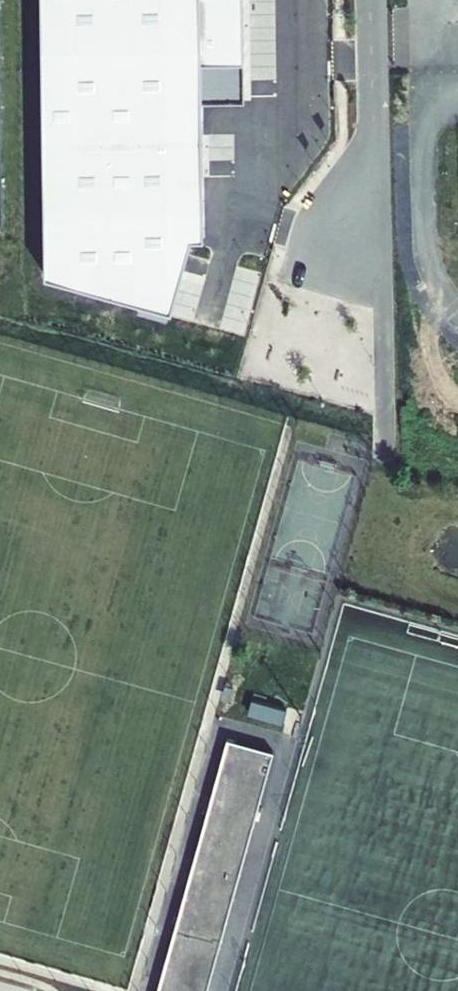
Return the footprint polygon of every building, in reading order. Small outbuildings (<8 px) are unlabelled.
[(44,271),(172,306),(192,235),(206,235),(203,101),(201,0),(41,0),(44,271)] [(203,101),(246,100),(244,0),(201,0),(203,101)] [(226,734),(156,990),(205,990),(274,748),(226,734)]
